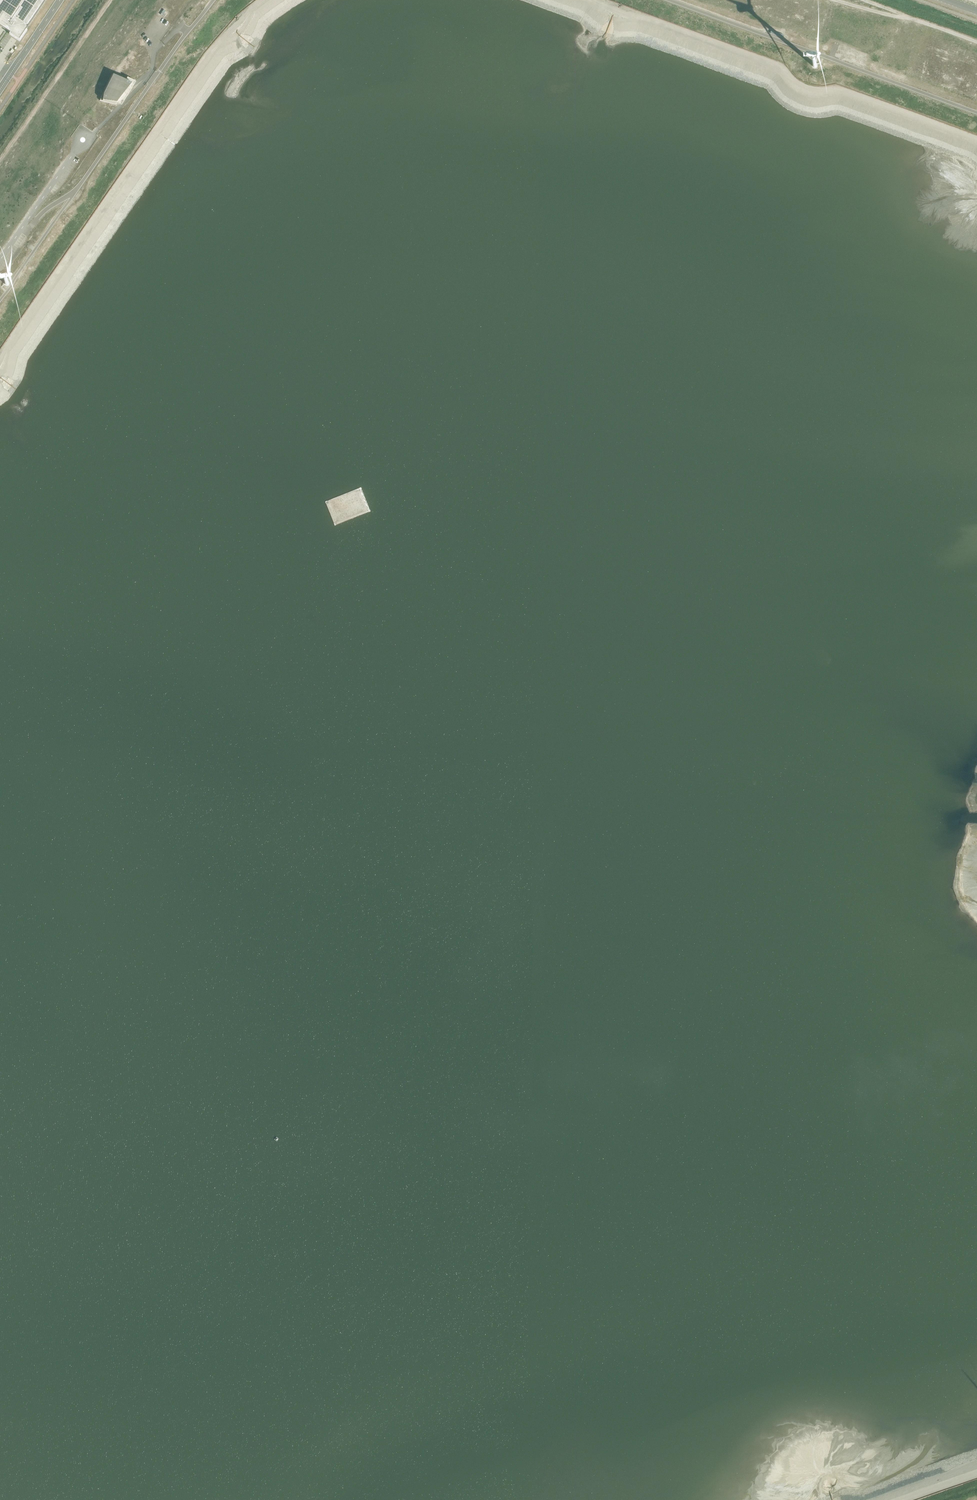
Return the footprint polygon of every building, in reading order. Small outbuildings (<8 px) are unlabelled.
[(10,33),(11,33),(11,34),(19,40),(27,29),(46,0),(0,0),(0,26),(10,33)] [(116,105),(116,104),(117,102),(124,95),(124,93),(120,91),(121,91),(120,91),(120,90),(119,90),(119,91),(118,90),(118,89),(119,89),(120,89),(121,88),(123,88),(124,88),(125,88),(127,88),(127,87),(128,87),(129,87),(129,86),(130,86),(130,85),(131,85),(131,84),(132,84),(132,83),(112,73),(99,100),(116,105)]
